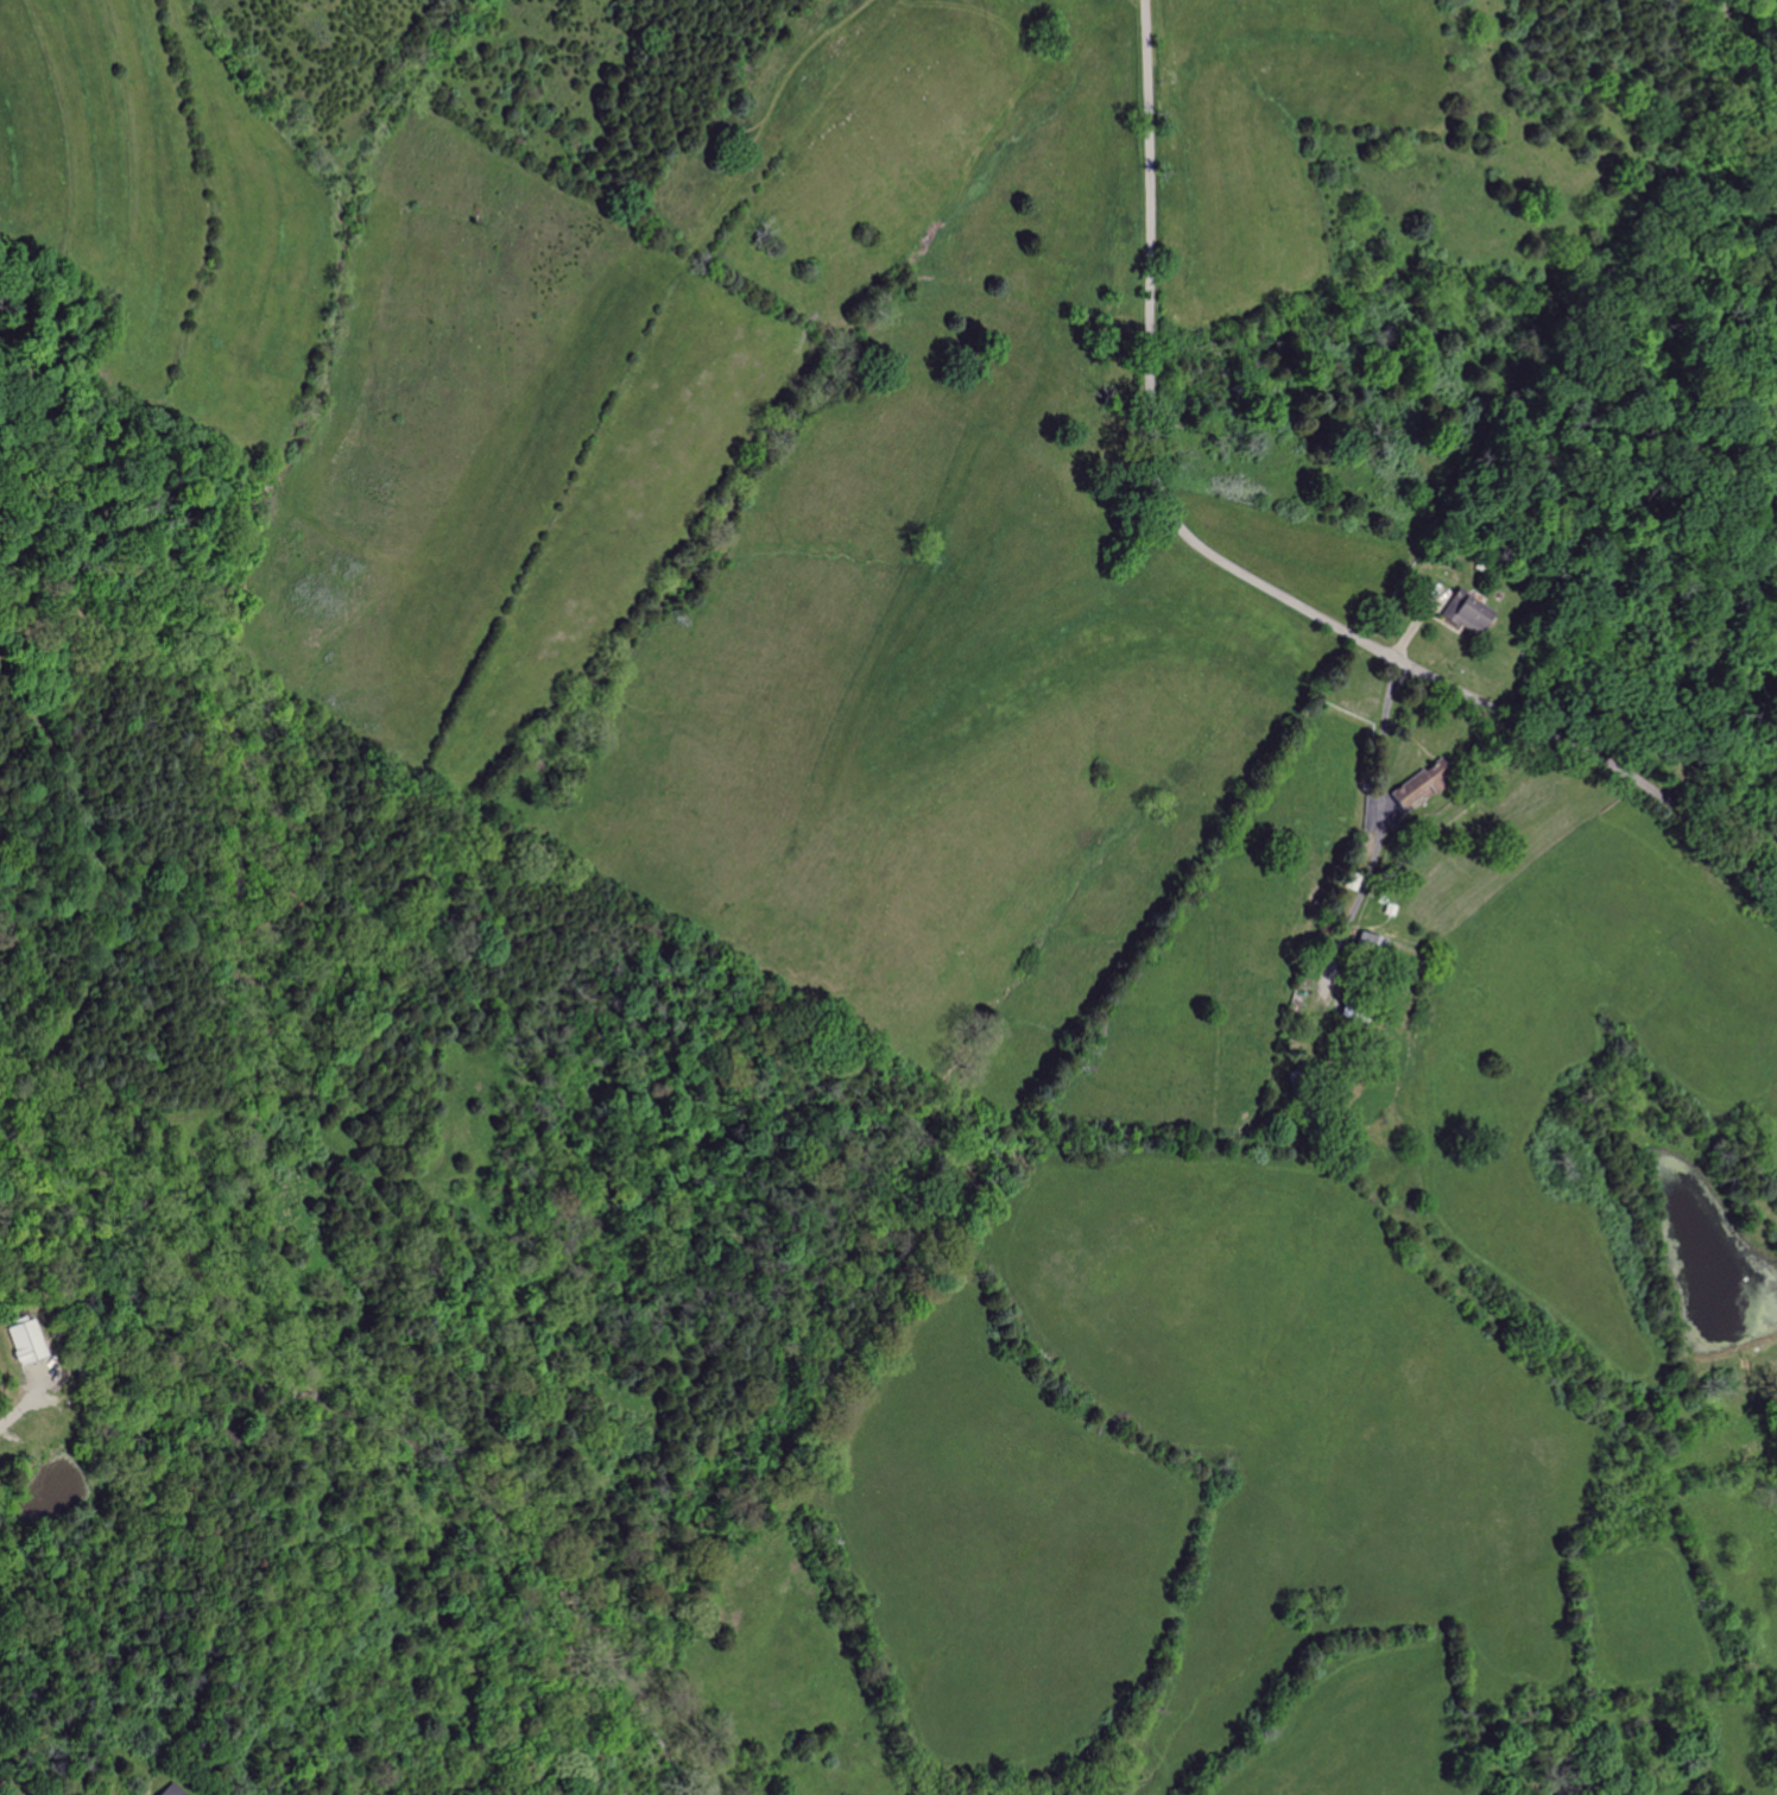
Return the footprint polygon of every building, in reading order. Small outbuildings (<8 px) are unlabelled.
[(1470,635),(1485,614),(1456,593),(1441,614),(1470,635)] [(1383,790),(1394,809),(1431,789),(1421,770),(1383,790)] [(13,1351),(10,1352),(14,1366),(44,1356),(32,1319),(6,1327),(13,1351)] [(165,1781),(152,1794),(180,1794),(165,1781)]
